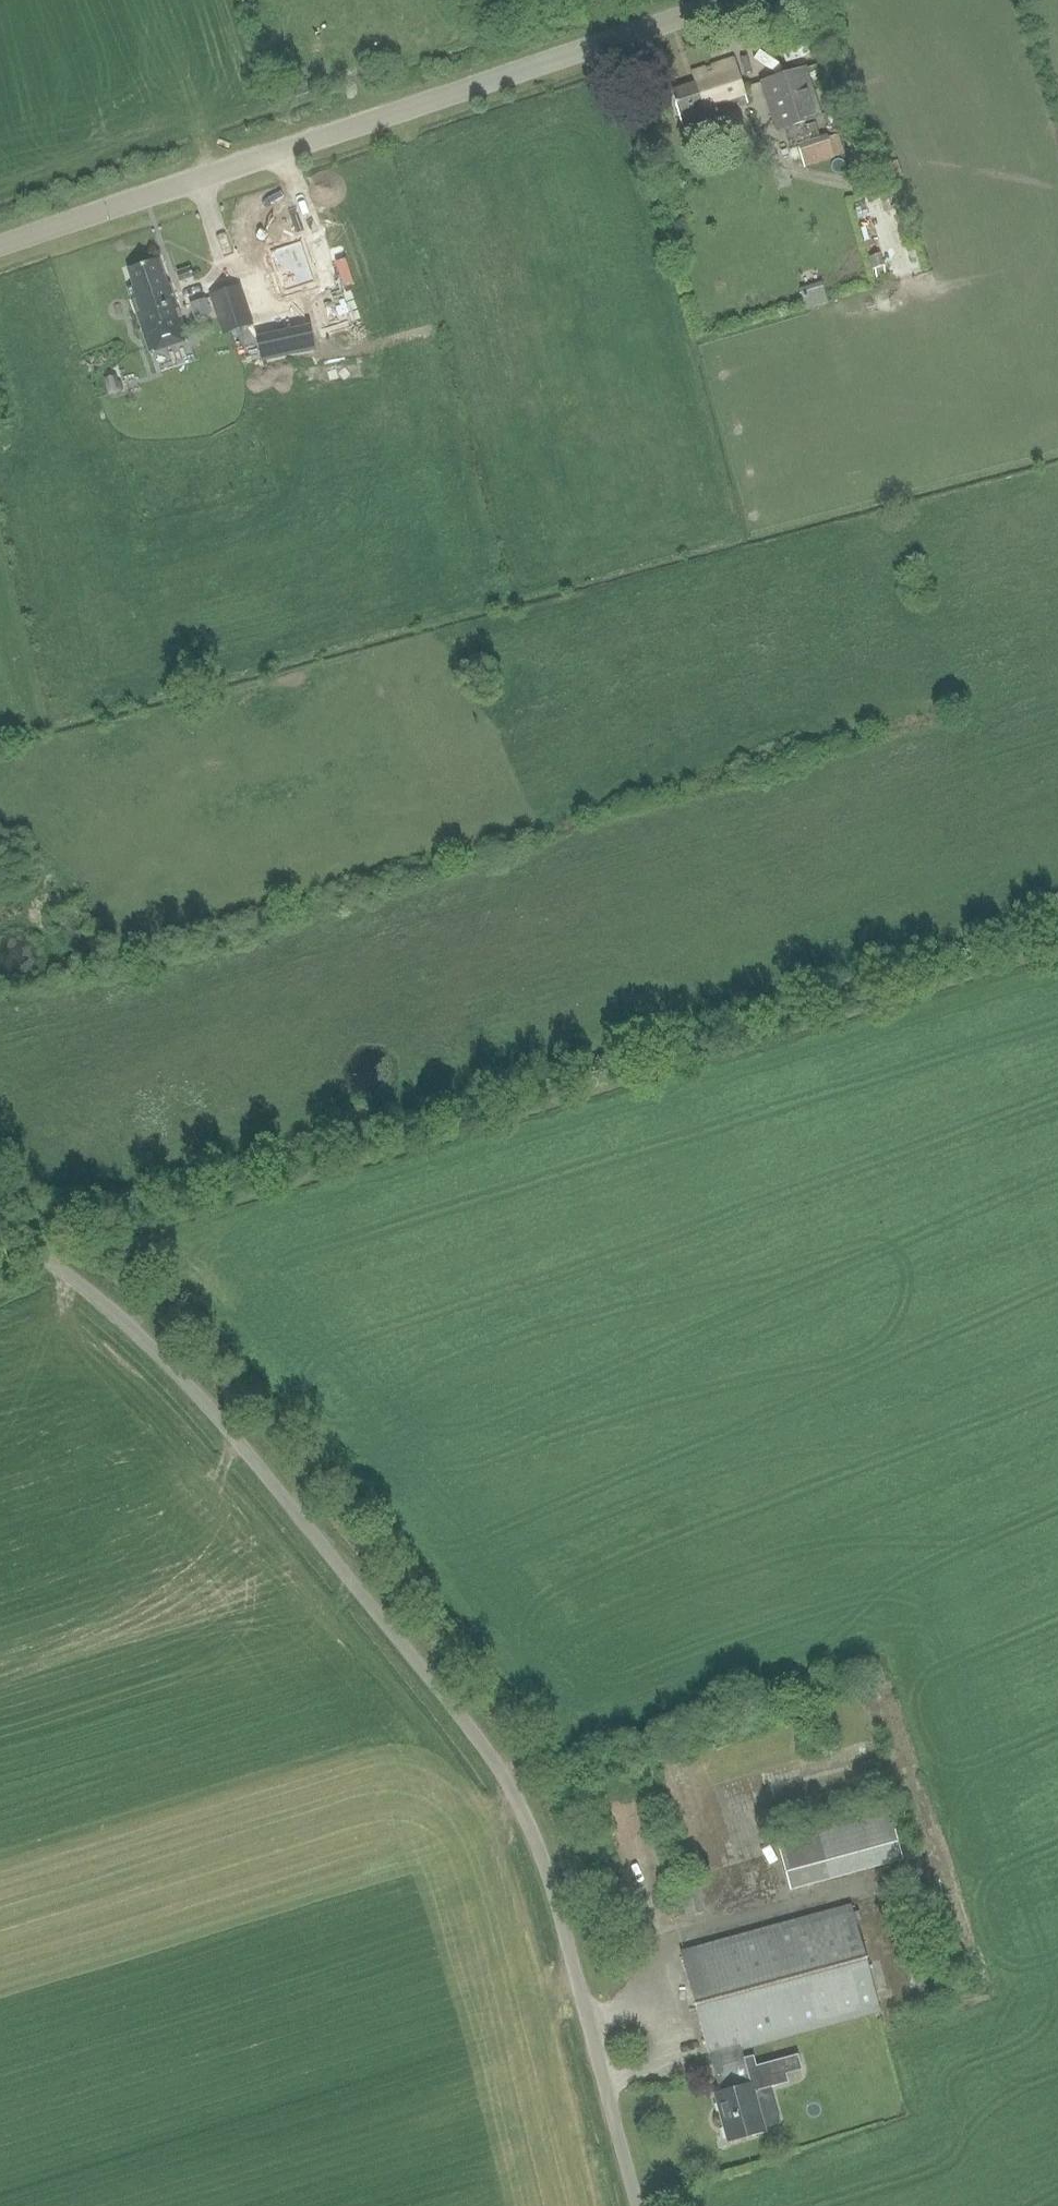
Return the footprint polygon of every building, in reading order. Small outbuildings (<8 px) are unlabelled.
[(705,115),(747,101),(733,60),(691,74),(694,84),(669,93),(679,123),(700,117),(699,113),(704,111),(705,115)] [(806,66),(760,81),(776,131),(822,117),(806,66)] [(845,134),(807,148),(813,165),(851,152),(845,134)] [(285,311),(318,302),(305,260),(272,270),(285,311)] [(127,270),(132,286),(127,288),(140,327),(178,315),(169,286),(165,288),(156,261),(127,270)] [(191,267),(177,271),(181,282),(194,278),(191,267)] [(240,283),(210,294),(223,334),(254,324),(253,321),(261,318),(251,289),(243,292),(240,283)] [(206,299),(190,304),(195,319),(211,313),(206,299)] [(317,342),(313,321),(313,320),(256,332),(261,358),(261,359),(318,346),(317,342)] [(111,377),(106,379),(110,394),(116,393),(123,391),(121,384),(119,384),(116,376),(111,377)] [(897,1798),(787,1839),(806,1890),(916,1849),(897,1798)] [(696,1880),(679,1885),(688,1915),(705,1910),(696,1880)] [(765,2132),(754,2091),(789,2082),(787,2074),(803,2070),(799,2055),(757,2066),(755,2055),(743,2058),(741,2051),(880,2014),(851,1906),(681,1951),(710,2058),(712,2058),(718,2081),(721,2081),(724,2091),(715,2094),(728,2142),(765,2132)]
